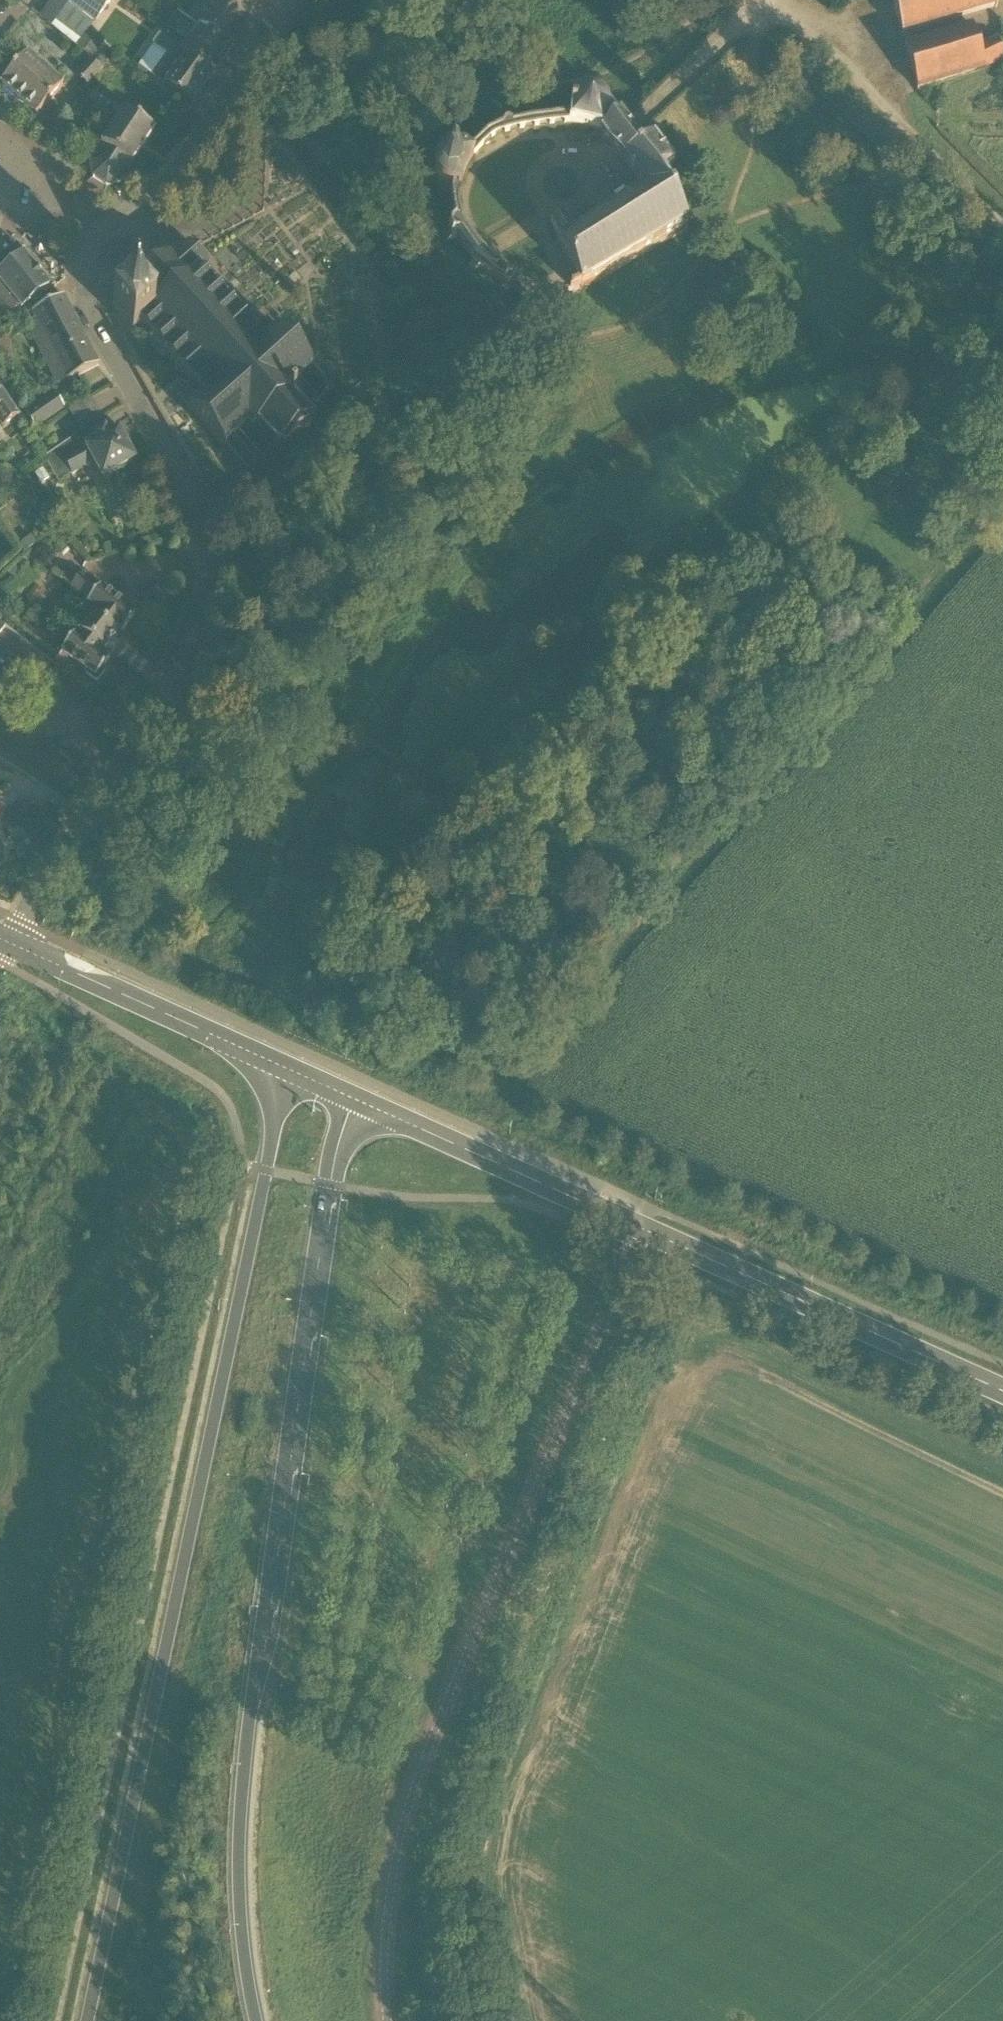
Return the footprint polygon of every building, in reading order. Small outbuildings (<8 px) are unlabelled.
[(70,3),(95,22),(111,0),(72,0),(70,3)] [(233,46),(258,0),(215,0),(200,27),(232,48),(233,46)] [(1000,7),(998,0),(892,0),(902,34),(1000,7)] [(197,25),(185,42),(181,47),(184,49),(183,51),(215,73),(232,48),(200,27),(197,25)] [(976,26),(905,46),(917,90),(988,70),(1002,63),(1002,51),(1002,47),(998,37),(981,45),(976,26)] [(165,28),(162,33),(175,43),(178,37),(165,28)] [(192,105),(215,73),(183,51),(184,49),(181,47),(175,43),(162,33),(154,45),(168,55),(152,77),(192,105)] [(36,118),(48,105),(62,88),(26,57),(0,87),(36,118)] [(103,70),(90,59),(76,75),(88,86),(103,70)] [(589,98),(582,99),(575,103),(571,109),(568,116),(568,123),(538,126),(537,119),(531,120),(532,128),(509,132),(507,123),(501,124),(503,134),(495,135),(488,140),(483,132),(477,135),(483,143),(466,160),(459,157),(452,156),(445,158),(439,162),(435,168),(434,175),(435,182),(438,188),(444,193),(451,195),(450,207),(451,218),(454,229),(441,234),(445,243),(456,238),(474,262),(466,269),(472,275),(480,267),(503,286),(497,292),(503,296),(508,292),(513,288),(522,298),(514,307),(518,311),(527,302),(531,306),(584,289),(687,230),(660,181),(672,173),(653,142),(644,148),(634,138),(623,124),(608,107),(606,109),(602,103),(596,99),(589,98)] [(115,123),(111,120),(113,117),(98,108),(91,117),(111,130),(101,146),(133,166),(155,132),(123,111),(115,123)] [(37,259),(35,261),(49,279),(65,268),(41,235),(27,245),(37,259)] [(209,264),(194,247),(189,242),(175,255),(174,254),(134,291),(133,290),(112,309),(133,333),(137,329),(138,330),(141,327),(152,339),(148,342),(163,359),(167,356),(177,368),(174,371),(191,390),(181,399),(190,409),(189,409),(225,449),(248,474),(273,453),(275,455),(281,450),(284,454),(312,429),(309,425),(315,419),(308,412),(332,391),(314,370),(314,369),(278,329),(278,330),(269,320),(259,329),(242,310),(238,313),(228,301),(231,298),(216,281),(213,284),(202,272),(205,269),(204,268),(209,264)] [(16,246),(0,259),(0,319),(2,322),(21,306),(22,307),(49,285),(24,254),(16,246)] [(68,381),(99,366),(64,295),(32,312),(68,381)] [(3,428),(19,417),(2,392),(0,393),(0,422),(3,428)] [(55,393),(25,412),(36,428),(66,409),(55,393)] [(89,396),(69,408),(79,426),(99,415),(89,396)] [(109,436),(105,430),(89,438),(92,444),(83,449),(77,436),(46,456),(58,481),(73,474),(74,475),(85,469),(95,464),(102,478),(135,461),(127,445),(128,444),(129,436),(121,431),(120,432),(119,431),(109,436)] [(137,613),(102,585),(101,586),(83,572),(80,575),(71,568),(63,578),(72,586),(70,589),(88,603),(86,605),(95,612),(79,632),(78,632),(62,650),(87,670),(85,673),(96,682),(106,670),(103,667),(111,657),(104,651),(120,631),(122,632),(137,613)] [(19,666),(0,651),(0,690),(19,666)]
